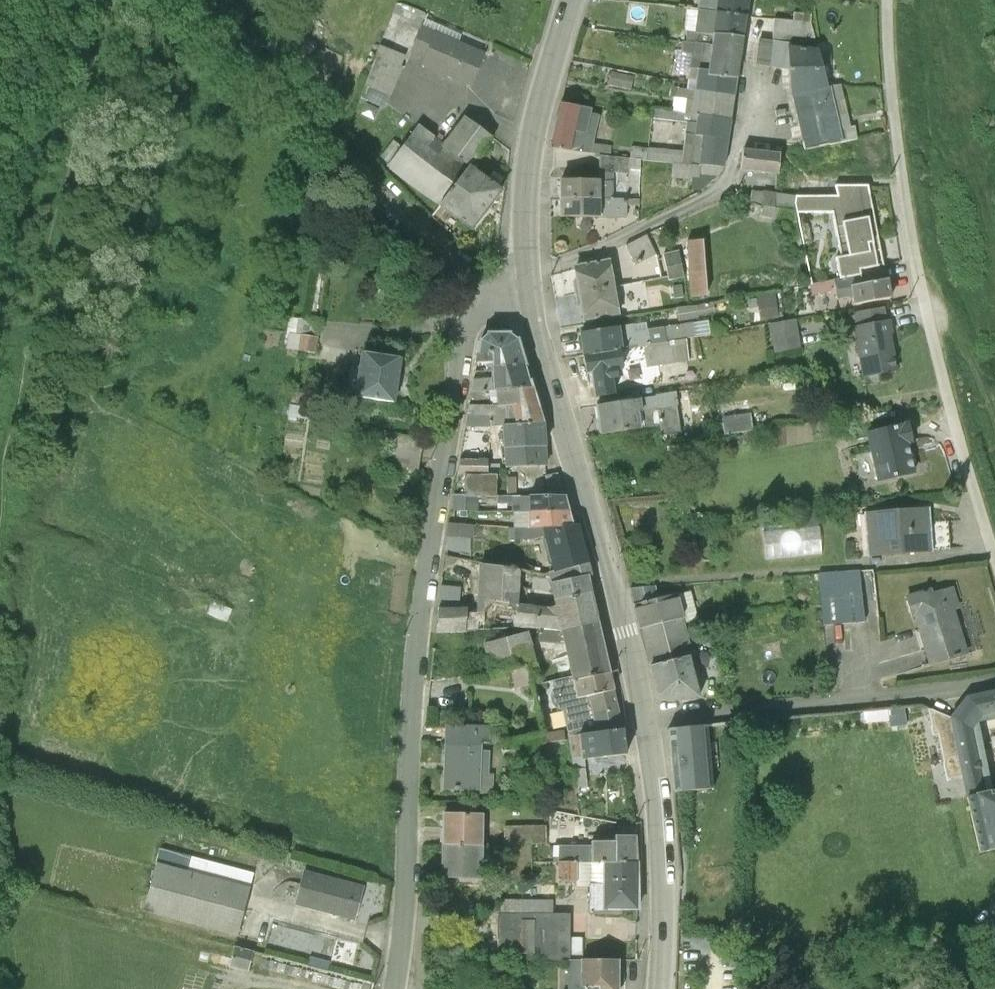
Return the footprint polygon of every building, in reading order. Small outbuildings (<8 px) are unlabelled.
[(713,14),(715,0),(697,0),(695,12),(713,14)] [(713,14),(744,18),(745,18),(748,0),(715,0),(713,14)] [(694,28),(695,12),(687,11),(680,11),(678,26),(678,31),(685,33),(685,27),(694,28)] [(685,27),(685,33),(694,34),(711,37),(713,14),(695,12),(694,28),(685,27)] [(713,14),(711,37),(742,39),(744,18),(713,14)] [(788,45),(788,49),(817,51),(809,24),(809,16),(792,14),(791,23),(771,21),(770,43),(788,45)] [(421,27),(409,54),(423,60),(420,67),(470,88),(484,55),(458,43),(461,36),(438,26),(424,21),(421,27)] [(684,43),(709,47),(711,37),(694,34),(685,33),(684,43)] [(709,47),(706,73),(705,77),(735,81),(742,39),(711,37),(709,47)] [(375,52),(378,46),(379,44),(366,39),(361,47),(375,52)] [(788,45),(770,43),(757,41),(754,66),(787,71),(786,49),(788,49),(788,45)] [(687,70),(696,71),(706,73),(709,47),(684,43),(681,43),(680,54),(689,56),(687,70)] [(379,47),(378,46),(374,57),(376,58),(363,87),(369,90),(363,100),(381,108),(386,97),(389,99),(403,69),(400,67),(404,57),(379,47)] [(786,49),(787,71),(789,98),(790,98),(828,90),(817,51),(788,49),(786,49)] [(684,124),(694,125),(695,118),(689,117),(692,97),(696,71),(687,70),(686,81),(685,91),(676,90),(675,99),(671,99),(670,113),(651,111),(650,119),(652,120),(684,124)] [(610,71),(607,85),(630,90),(633,76),(610,71)] [(696,71),(692,97),(732,102),(735,81),(705,77),(706,73),(696,71)] [(829,89),(832,104),(842,102),(838,87),(829,89)] [(828,90),(790,98),(800,143),(803,150),(826,146),(841,144),(838,131),(832,104),(829,89),(828,90)] [(689,117),(695,118),(729,122),(732,102),(692,97),(689,117)] [(832,104),(838,131),(853,128),(842,102),(832,104)] [(568,153),(578,108),(559,105),(548,150),(568,153)] [(578,108),(568,153),(589,155),(598,157),(608,158),(610,148),(592,145),(599,117),(589,115),(590,110),(578,108)] [(400,148),(388,165),(385,168),(391,173),(413,190),(437,208),(468,167),(470,168),(492,138),(463,118),(442,145),(433,138),(417,126),(400,148)] [(697,167),(717,169),(722,169),(726,142),(729,122),(695,118),(694,125),(692,137),(700,138),(697,167)] [(628,160),(639,161),(645,162),(662,164),(662,171),(670,172),(669,190),(689,191),(690,179),(697,180),(698,175),(716,178),(717,169),(697,167),(700,138),(692,137),(694,125),(684,124),(681,153),(647,150),(645,150),(630,148),(628,160)] [(838,131),(841,144),(855,141),(853,128),(838,131)] [(388,165),(400,148),(392,141),(379,158),(388,165)] [(803,150),(800,143),(791,144),(791,156),(804,157),(803,150)] [(741,151),(738,172),(776,177),(779,155),(741,151)] [(598,181),(598,200),(611,200),(612,182),(612,174),(627,176),(627,171),(639,172),(639,161),(628,160),(608,158),(598,157),(596,181),(598,181)] [(468,167),(437,208),(471,233),(501,192),(470,168),(468,167)] [(558,201),(598,200),(598,181),(596,181),(558,181),(558,201)] [(792,195),(795,212),(825,212),(831,212),(839,257),(833,257),(836,275),(837,280),(844,278),(858,275),(858,271),(884,266),(881,255),(872,212),(866,185),(846,185),(843,185),(832,185),(833,195),(803,195),(792,195)] [(779,203),(780,194),(749,191),(748,201),(760,204),(768,206),(779,209),(779,204),(779,203)] [(792,195),(780,194),(779,203),(779,204),(779,209),(768,206),(760,204),(758,218),(771,219),(770,224),(777,225),(783,226),(785,227),(788,239),(792,251),(801,248),(798,228),(797,221),(795,212),(792,195)] [(598,200),(558,201),(558,218),(598,219),(598,200)] [(598,200),(598,219),(597,221),(625,220),(625,200),(611,200),(598,200)] [(645,236),(624,247),(634,266),(655,255),(645,236)] [(701,242),(684,243),(688,298),(705,297),(701,242)] [(676,252),(661,255),(667,282),(682,279),(676,252)] [(576,296),(613,289),(610,267),(609,262),(571,268),(571,271),(572,275),(576,296)] [(844,278),(837,280),(833,281),(807,286),(810,296),(834,291),(836,300),(849,297),(851,305),(890,297),(887,280),(884,266),(858,271),(858,275),(844,278)] [(661,288),(650,289),(652,308),(662,307),(661,288)] [(613,289),(576,296),(580,317),(581,323),(618,317),(617,309),(613,289)] [(773,293),(754,296),(758,322),(777,319),(773,293)] [(710,304),(694,307),(696,313),(711,310),(710,304)] [(854,327),(886,322),(883,308),(851,314),(854,327)] [(287,318),(285,335),(287,335),(285,349),(314,355),(316,338),(315,338),(317,322),(297,319),(287,318)] [(794,321),(768,325),(772,354),(798,349),(794,321)] [(886,322),(854,327),(851,328),(860,378),(896,373),(889,321),(886,322)] [(617,328),(620,351),(685,340),(693,338),(690,324),(663,328),(663,330),(645,333),(644,326),(632,328),(631,326),(617,328)] [(620,351),(617,328),(578,335),(581,357),(618,352),(620,351)] [(483,387),(525,368),(517,340),(507,333),(493,329),(479,342),(475,364),(483,387)] [(620,351),(618,352),(621,370),(631,369),(632,371),(687,363),(685,340),(620,351)] [(618,352),(581,357),(584,377),(589,376),(593,399),(612,396),(610,380),(615,379),(614,371),(621,370),(618,352)] [(359,353),(352,398),(393,404),(400,359),(359,353)] [(483,387),(491,407),(531,388),(525,368),(483,387)] [(491,407),(483,387),(480,378),(470,377),(465,413),(487,417),(487,425),(498,427),(497,425),(491,407)] [(290,386),(285,416),(309,420),(314,390),(290,386)] [(491,407),(497,425),(504,443),(542,424),(537,406),(531,388),(491,407)] [(637,414),(640,430),(658,427),(660,437),(679,434),(675,408),(689,405),(687,391),(674,393),(654,397),(654,398),(639,400),(641,413),(637,414)] [(641,413),(639,400),(594,407),(594,408),(598,435),(640,430),(637,414),(641,413)] [(721,424),(714,424),(716,437),(723,435),(750,432),(749,415),(720,419),(721,424)] [(882,427),(863,431),(875,482),(914,473),(907,444),(912,443),(907,421),(902,422),(882,427)] [(542,424),(504,443),(513,469),(545,467),(542,424)] [(389,434),(383,470),(417,475),(422,439),(389,434)] [(464,475),(464,480),(496,483),(497,476),(497,467),(486,466),(486,458),(465,457),(457,457),(457,463),(457,465),(456,473),(456,474),(464,475)] [(548,486),(561,487),(556,472),(544,474),(548,486)] [(463,496),(475,496),(496,497),(496,483),(464,480),(463,496)] [(561,487),(548,486),(552,494),(527,494),(527,498),(519,497),(497,497),(497,505),(511,505),(511,512),(528,513),(540,513),(568,514),(568,511),(567,509),(566,504),(564,499),(563,494),(561,487)] [(475,496),(463,496),(451,495),(450,510),(474,511),(475,496)] [(688,507),(680,509),(682,519),(690,518),(688,507)] [(815,508),(794,510),(796,527),(816,526),(815,508)] [(928,508),(862,513),(865,558),(931,553),(928,508)] [(528,513),(511,512),(512,528),(507,527),(507,536),(507,540),(531,540),(542,536),(547,558),(549,557),(565,553),(580,550),(586,548),(580,531),(580,530),(578,523),(571,524),(568,514),(540,513),(528,513)] [(445,522),(444,536),(471,538),(472,525),(445,522)] [(569,591),(589,588),(586,575),(594,574),(586,548),(580,550),(565,553),(549,557),(547,558),(549,571),(555,577),(558,592),(569,591)] [(435,619),(434,625),(464,629),(471,629),(479,629),(479,628),(484,627),(515,624),(538,621),(552,619),(562,617),(575,615),(595,611),(589,588),(569,591),(558,592),(555,577),(549,571),(544,571),(552,606),(517,603),(517,598),(518,584),(518,576),(519,569),(478,563),(476,563),(474,584),(472,612),(467,612),(465,612),(467,607),(440,607),(436,607),(435,619)] [(858,571),(816,574),(821,626),(863,623),(858,571)] [(633,605),(657,599),(654,586),(629,589),(633,605)] [(929,589),(903,597),(909,618),(912,617),(927,667),(966,655),(952,610),(958,608),(951,587),(940,590),(931,593),(929,589)] [(676,598),(681,616),(683,623),(697,620),(689,592),(675,594),(676,598)] [(657,599),(633,605),(634,609),(639,627),(681,616),(676,598),(675,594),(657,599)] [(210,602),(205,615),(226,623),(231,611),(210,602)] [(605,654),(595,611),(575,615),(562,617),(552,619),(538,621),(515,624),(484,627),(479,628),(479,629),(487,667),(525,655),(527,667),(529,675),(538,674),(538,672),(532,649),(530,639),(528,629),(528,628),(537,628),(534,638),(549,641),(551,647),(557,668),(557,670),(572,668),(573,672),(607,664),(606,660),(605,654)] [(681,616),(639,627),(648,666),(688,656),(693,655),(683,623),(681,616)] [(525,655),(487,667),(489,677),(510,672),(511,679),(513,689),(528,685),(539,679),(538,674),(529,675),(527,667),(525,655)] [(688,656),(648,666),(656,696),(665,701),(699,698),(688,656)] [(572,668),(557,670),(559,678),(557,678),(551,679),(548,700),(552,707),(556,709),(561,710),(562,714),(562,717),(564,729),(579,727),(582,727),(621,722),(619,711),(615,696),(610,673),(607,664),(573,672),(572,668)] [(959,774),(964,796),(983,792),(970,729),(980,716),(994,712),(994,690),(964,696),(949,717),(948,718),(959,774)] [(946,778),(959,774),(948,718),(930,709),(927,708),(931,736),(935,734),(946,778)] [(489,728),(488,745),(502,744),(495,712),(486,714),(489,728)] [(579,727),(564,729),(568,757),(572,787),(586,785),(584,757),(622,755),(623,728),(621,722),(582,727),(579,727)] [(488,745),(489,728),(443,725),(441,790),(478,791),(479,776),(480,752),(481,745),(488,745)] [(707,725),(667,729),(673,792),(712,789),(707,725)] [(562,730),(511,739),(513,749),(564,740),(562,730)] [(480,752),(479,776),(487,777),(489,753),(480,752)] [(964,796),(977,854),(994,850),(994,789),(983,792),(964,796)] [(439,845),(481,847),(482,814),(440,813),(439,845)] [(502,826),(502,844),(545,844),(545,827),(502,826)] [(589,845),(589,862),(600,864),(635,862),(634,836),(613,836),(613,842),(590,841),(589,845)] [(481,847),(439,845),(438,879),(480,879),(480,878),(481,847)] [(557,846),(557,855),(557,862),(576,863),(589,862),(589,845),(557,846)] [(557,855),(557,846),(547,846),(546,855),(557,855)] [(186,870),(249,887),(253,872),(245,870),(190,855),(186,870)] [(243,911),(249,887),(155,862),(141,911),(236,937),(237,935),(243,911)] [(576,863),(557,862),(557,882),(576,882),(576,863)] [(589,862),(576,863),(576,882),(575,886),(587,887),(587,915),(620,915),(620,911),(600,911),(600,864),(589,862)] [(600,911),(620,911),(636,911),(635,862),(600,864),(600,911)] [(302,870),(292,906),(353,921),(363,886),(302,870)] [(568,961),(568,937),(568,914),(551,914),(551,901),(496,900),(496,913),(496,960),(519,960),(557,961),(568,961)] [(568,937),(568,961),(579,961),(579,959),(583,959),(582,938),(568,937)] [(233,946),(227,968),(246,973),(252,951),(233,946)] [(307,955),(304,965),(332,973),(335,962),(307,955)] [(578,988),(590,988),(596,988),(597,988),(618,988),(618,960),(583,959),(579,959),(579,961),(578,988)] [(578,988),(579,961),(568,961),(567,988),(578,988)]
